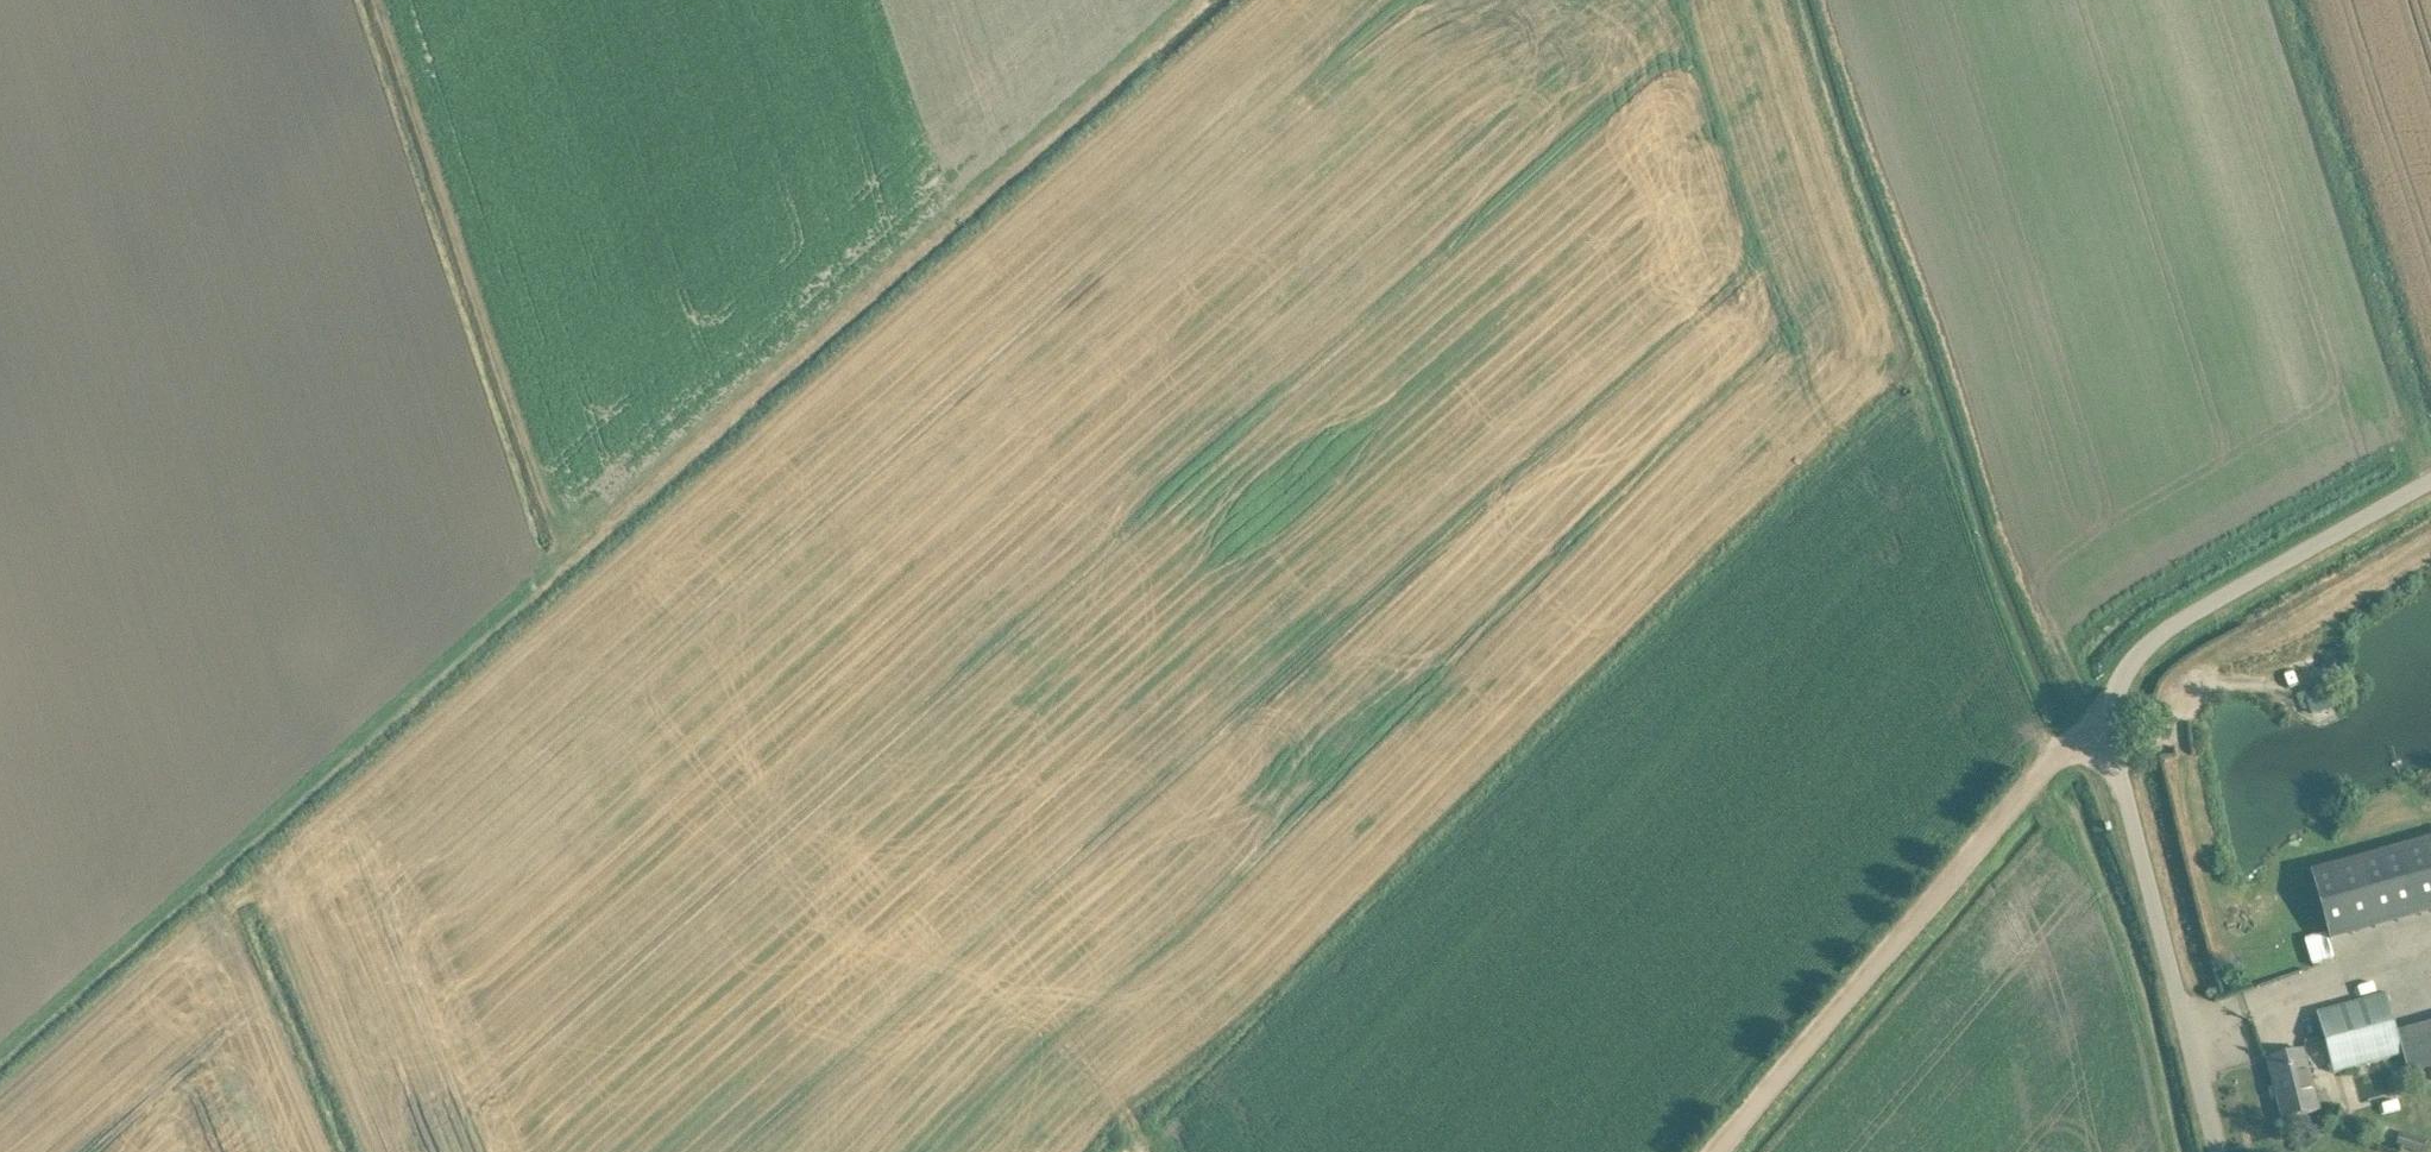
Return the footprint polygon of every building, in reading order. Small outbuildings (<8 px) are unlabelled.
[(2316,879),(2336,951),(2430,925),(2430,848),(2316,879)] [(2340,1008),(2317,1014),(2334,1074),(2403,1055),(2408,1074),(2430,1068),(2430,1023),(2396,1032),(2386,995),(2340,1008)] [(2283,1121),(2320,1111),(2304,1051),(2267,1061),(2283,1121)]
